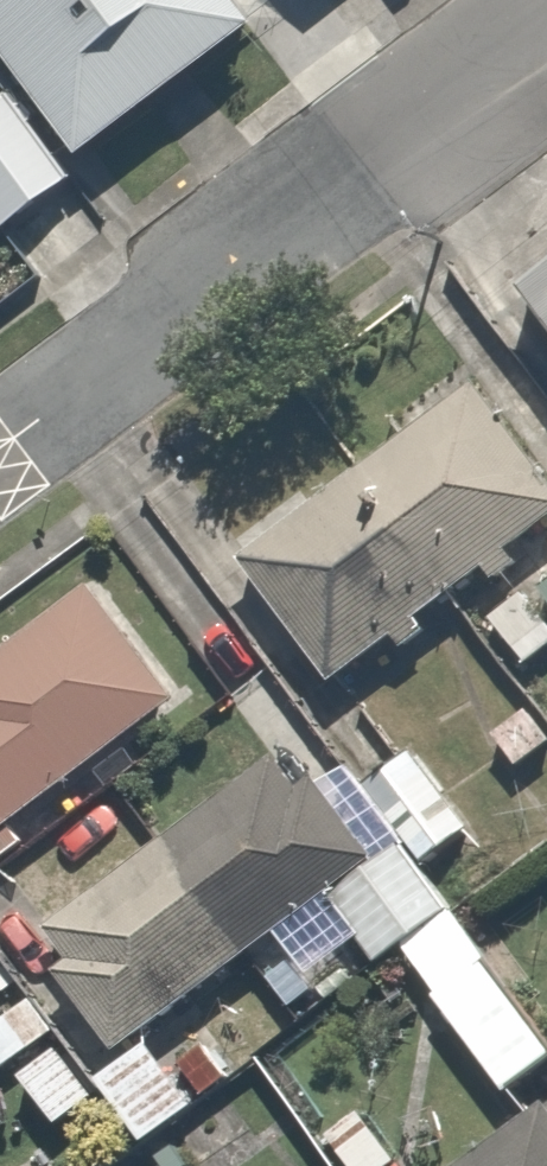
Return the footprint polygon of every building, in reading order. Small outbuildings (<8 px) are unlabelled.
[(232,0),(0,0),(0,50),(87,162),(257,32),(232,0)] [(5,231),(77,167),(9,90),(0,98),(0,226),(5,231)] [(458,286),(546,401),(546,218),(458,286)] [(234,565),(325,684),(546,514),(546,463),(480,377),(234,565)] [(479,622),(516,670),(546,646),(546,569),(479,622)] [(0,648),(0,842),(112,762),(98,744),(175,689),(96,579),(0,648)] [(342,755),(300,788),(350,850),(373,879),(414,847),(424,859),(466,825),(405,747),(362,781),(342,755)] [(101,1048),(228,947),(296,1033),(375,969),(307,884),(350,850),(300,788),(277,758),(28,956),(101,1048)] [(390,947),(495,1095),(546,1058),(546,1051),(446,908),(390,947)] [(0,1026),(0,1076),(43,1130),(85,1097),(49,1051),(72,1033),(41,994),(0,1026)] [(138,1027),(80,1070),(131,1139),(189,1096),(138,1027)] [(537,1119),(473,1165),(546,1165),(546,1133),(537,1119)]
